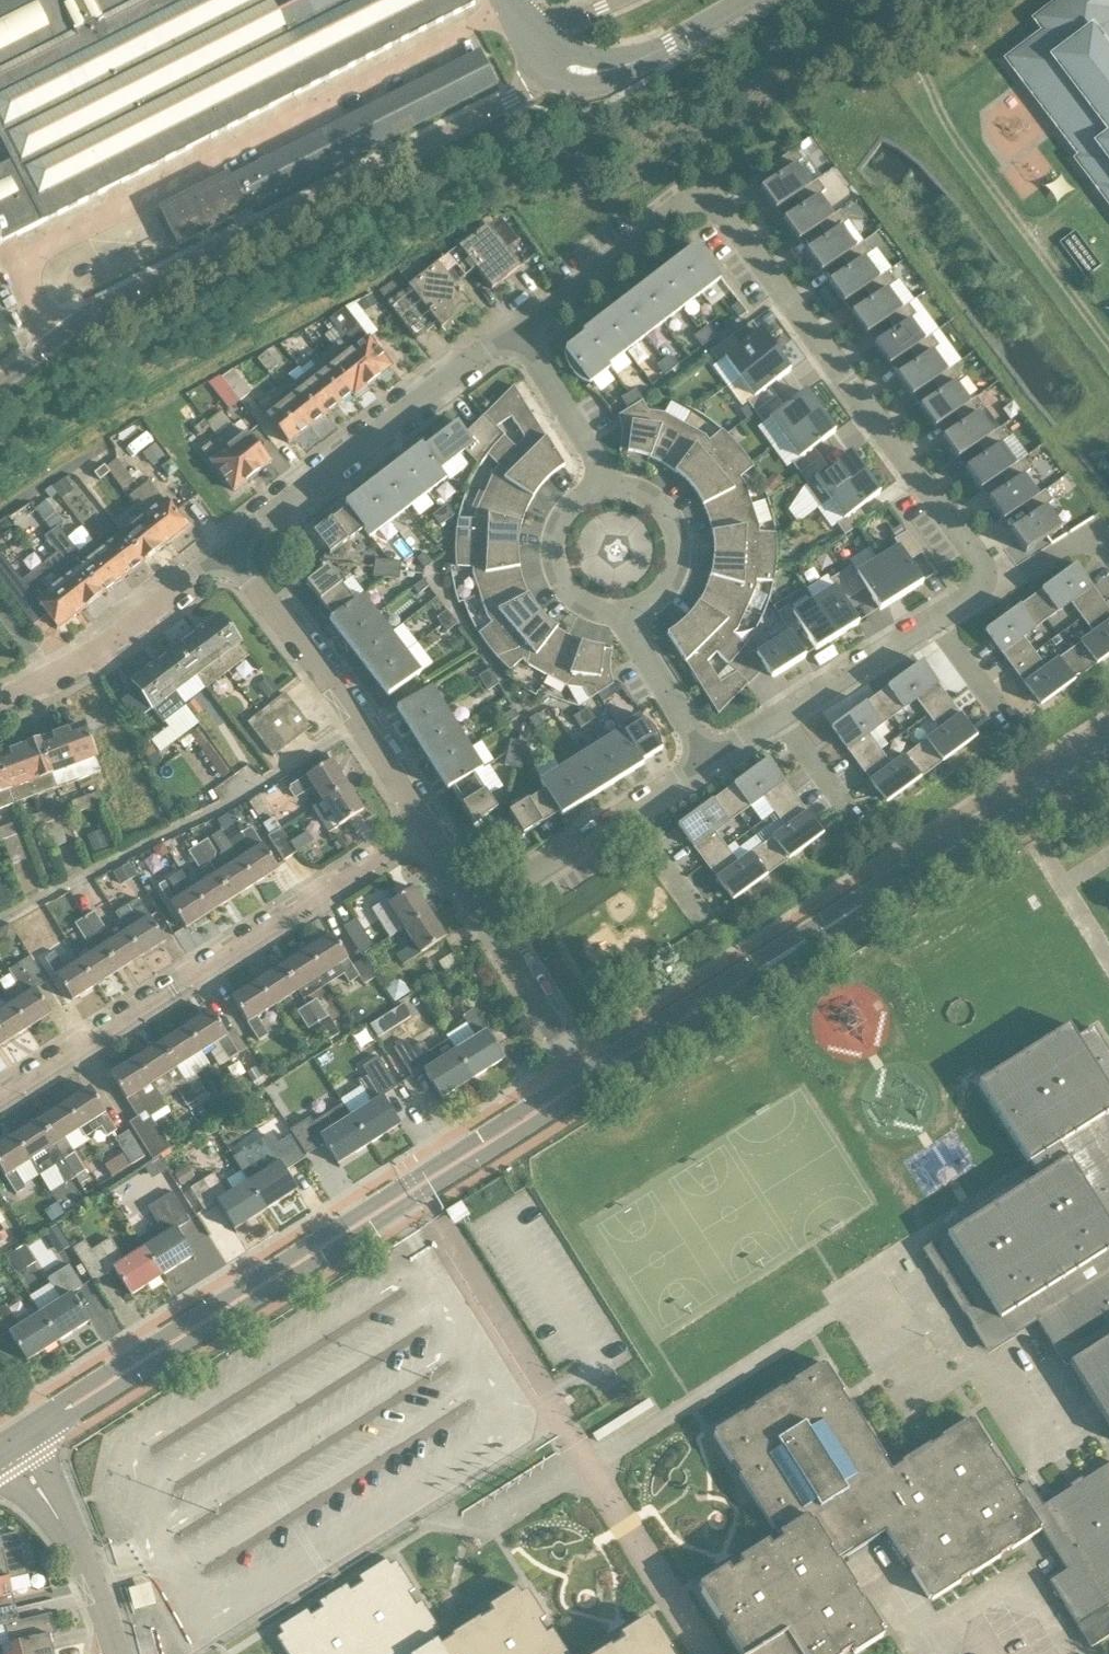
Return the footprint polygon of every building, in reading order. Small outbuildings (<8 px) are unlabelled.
[(474,6),(471,0),(0,0),(0,246),(474,6)] [(1008,61),(1081,158),(1077,161),(1108,203),(1108,6),(1105,0),(1088,0),(1008,61)] [(497,86),(479,52),(231,176),(230,174),(160,210),(179,247),(211,231),(232,220),(253,209),(497,86)] [(810,187),(810,186),(795,166),(802,161),(794,150),(773,166),(781,176),(760,192),(775,213),(796,197),(810,187)] [(833,218),(833,217),(818,197),(825,192),(817,181),(810,186),(810,187),(796,197),(804,207),(783,223),(798,244),(819,228),(833,218)] [(856,249),(856,248),(841,228),(848,223),(840,212),(833,217),(833,218),(819,228),(826,238),(805,254),(821,275),(842,259),(856,249)] [(447,257),(464,279),(475,270),(492,291),(520,269),(487,226),(447,257)] [(879,280),(878,280),(864,259),(871,254),(863,243),(856,248),(856,249),(842,259),(849,269),(828,285),(843,306),(864,290),(879,280)] [(701,295),(721,280),(695,247),(676,262),(701,295)] [(454,286),(464,279),(447,257),(428,271),(420,261),(399,273),(401,274),(378,292),(416,342),(437,325),(441,330),(471,307),(454,286)] [(683,309),(701,295),(676,262),(658,276),(683,309)] [(901,311),(886,291),(894,285),(885,274),(878,280),(879,280),(864,290),(872,301),(851,316),(866,337),(887,321),(901,311)] [(664,323),(683,309),(658,276),(639,291),(664,323)] [(646,338),(664,323),(639,291),(620,305),(646,338)] [(378,306),(372,295),(358,302),(365,313),(378,306)] [(739,320),(746,314),(738,304),(731,309),(739,320)] [(627,352),(646,338),(620,305),(602,319),(627,352)] [(924,342),(909,322),(916,316),(908,305),(901,311),(887,321),(895,332),(874,347),(889,368),(910,352),(924,342)] [(333,332),(373,383),(392,369),(345,308),(330,321),(335,327),(337,329),(333,332)] [(608,366),(627,352),(602,319),(582,335),(584,337),(585,336),(608,366)] [(709,343),(716,338),(707,327),(701,333),(709,343)] [(354,398),(373,383),(333,332),(327,336),(335,346),(323,355),(353,396),(354,398)] [(702,349),(709,343),(701,333),(694,338),(702,349)] [(740,379),(775,353),(760,333),(739,348),(731,337),(710,353),(718,364),(725,359),(740,379)] [(610,369),(608,366),(585,336),(584,337),(565,352),(566,353),(565,353),(564,353),(565,356),(565,358),(566,361),(567,363),(569,367),(570,369),(572,372),(575,376),(577,377),(579,379),(581,381),(584,382),(586,383),(588,384),(589,383),(590,384),(610,369)] [(933,383),(948,372),(933,352),(939,348),(931,337),(924,342),(910,352),(918,363),(896,378),(912,399),(933,383)] [(258,360),(262,365),(268,374),(279,366),(268,352),(258,360)] [(755,414),(776,399),(769,389),(790,373),(775,353),(740,379),(729,386),(743,406),(747,403),(755,414)] [(353,396),(323,355),(322,355),(312,363),(315,367),(304,376),(332,412),(353,396)] [(671,372),(678,367),(670,356),(663,362),(671,372)] [(664,377),(671,372),(663,362),(656,367),(664,377)] [(970,404),(969,404),(955,384),(962,378),(954,368),(948,372),(933,383),(940,394),(919,409),(934,430),(956,415),(970,404)] [(222,379),(239,402),(250,393),(233,371),(222,379)] [(310,429),(332,412),(304,376),(294,384),(291,380),(280,389),(310,429)] [(222,379),(220,377),(209,385),(228,410),(239,402),(222,379)] [(547,482),(549,480),(553,476),(556,474),(558,472),(564,468),(514,388),(484,417),(495,429),(511,418),(524,439),(515,449),(547,482)] [(288,445),(310,429),(280,389),(273,393),(258,405),(288,445)] [(628,395),(635,406),(642,402),(643,401),(636,390),(628,395)] [(784,440),(820,414),(805,394),(784,409),(776,399),(755,414),(763,425),(770,420),(784,440)] [(628,411),(635,406),(628,395),(621,399),(628,411)] [(992,435),(977,415),(984,410),(976,399),(969,404),(970,404),(956,415),(963,425),(942,440),(957,461),(978,446),(992,435)] [(663,466),(684,426),(664,415),(650,412),(642,402),(618,417),(619,422),(621,427),(621,430),(621,433),(621,436),(621,441),(621,445),(620,450),(619,453),(620,454),(621,452),(628,453),(627,454),(633,455),(638,456),(643,457),(646,458),(654,461),(657,463),(663,466)] [(800,476),(821,460),(813,450),(834,434),(820,414),(784,440),(799,459),(792,465),(800,476)] [(495,429),(484,417),(483,417),(464,433),(457,424),(423,450),(440,471),(464,452),(480,468),(484,461),(487,457),(504,438),(495,429)] [(204,434),(209,429),(203,421),(193,429),(195,431),(199,436),(200,437),(204,434)] [(243,436),(234,425),(217,438),(249,480),(270,464),(246,433),(243,436)] [(709,442),(705,437),(684,426),(663,466),(668,469),(671,471),(674,473),(679,477),(683,480),(685,482),(689,486),(691,489),(739,449),(736,445),(730,439),(728,437),(722,431),(709,442)] [(1015,466),(1000,446),(1007,441),(999,430),(992,435),(978,446),(986,456),(965,471),(980,492),(1001,477),(1015,466)] [(249,480),(217,438),(201,451),(226,483),(225,484),(226,485),(227,484),(233,493),(249,480)] [(526,512),(529,507),(530,503),(534,497),(536,495),(539,490),(541,488),(543,486),(547,482),(515,449),(504,438),(487,457),(498,468),(494,472),(485,494),(526,512)] [(144,453),(152,465),(164,457),(156,445),(144,453)] [(440,471),(423,450),(421,447),(402,462),(427,495),(446,480),(439,472),(440,471)] [(708,520),(751,505),(743,483),(740,478),(753,467),(748,461),(745,457),(742,453),(739,449),(691,489),(693,491),(696,495),(699,500),(700,503),(702,505),(705,511),(707,517),(708,520)] [(829,501),(864,475),(850,455),(829,470),(821,460),(800,476),(807,486),(805,488),(819,508),(829,500),(829,501)] [(117,459),(106,468),(123,490),(134,482),(117,459)] [(1038,497),(1023,477),(1030,472),(1022,461),(1015,466),(1001,477),(1009,487),(987,502),(1003,523),(1024,508),(1038,497)] [(408,509),(427,495),(402,462),(383,477),(408,509)] [(104,466),(94,474),(100,481),(109,473),(104,466)] [(134,482),(141,477),(135,468),(128,474),(134,482)] [(773,492),(783,480),(774,473),(764,485),(773,492)] [(864,475),(829,501),(844,521),(837,526),(845,537),(866,521),(858,511),(879,495),(864,475)] [(389,524),(408,509),(383,477),(364,491),(389,524)] [(53,487),(53,488),(58,495),(61,499),(73,491),(65,479),(62,481),(53,487)] [(143,518),(165,546),(187,529),(149,482),(129,498),(144,517),(143,518)] [(370,539),(389,524),(364,491),(345,506),(347,509),(363,531),(370,539)] [(1038,497),(1024,508),(1031,518),(1010,533),(1025,554),(1061,528),(1046,508),(1053,503),(1045,492),(1038,497)] [(523,521),(524,518),(526,512),(485,494),(475,515),(475,521),(458,520),(457,527),(456,536),(455,544),(518,547),(518,541),(519,534),(521,527),(523,521)] [(776,559),(776,553),(776,545),(776,540),(775,534),(758,533),(759,528),(751,505),(708,520),(710,525),(711,529),(712,532),(713,539),(713,542),(713,548),(714,551),(714,556),(776,559)] [(439,512),(447,522),(454,517),(446,506),(439,512)] [(329,557),(363,531),(347,509),(313,535),(329,557)] [(440,527),(447,522),(439,512),(432,517),(440,527)] [(144,563),(165,546),(143,518),(122,535),(144,563)] [(56,528),(52,532),(47,535),(57,547),(66,541),(56,528)] [(878,561),(901,599),(922,585),(908,563),(922,554),(906,533),(894,541),(898,548),(878,561)] [(79,568),(72,559),(70,556),(75,552),(66,541),(57,547),(47,535),(43,538),(56,555),(43,565),(51,576),(80,613),(101,596),(79,568)] [(122,580),(144,563),(122,535),(101,551),(122,580)] [(480,598),(523,583),(521,577),(520,573),(519,567),(518,564),(518,557),(518,554),(518,547),(455,544),(455,548),(455,557),(455,564),(456,569),(473,569),(472,575),(480,598)] [(101,551),(97,545),(84,555),(89,561),(79,568),(101,596),(122,580),(101,551)] [(27,571),(18,578),(1,555),(0,556),(0,584),(20,610),(32,600),(32,601),(34,599),(58,630),(80,613),(51,576),(43,565),(30,575),(27,571)] [(425,570),(432,565),(424,555),(417,560),(425,570)] [(773,582),(774,580),(775,575),(775,570),(776,564),(776,559),(714,556),(713,559),(713,565),(712,570),(711,573),(710,579),(709,582),(708,585),(705,591),(747,609),(756,588),(756,582),(773,582)] [(387,571),(388,562),(375,560),(374,569),(387,571)] [(901,599),(878,561),(857,574),(852,567),(841,574),(855,596),(866,590),(880,612),(901,599)] [(387,571),(400,573),(401,564),(388,562),(387,571)] [(1082,619),(1103,604),(1083,576),(1081,577),(1074,568),(1030,599),(1047,622),(1071,604),(1082,619)] [(332,619),(354,603),(328,569),(306,585),(332,619)] [(386,579),(387,571),(374,569),(373,578),(386,579)] [(399,581),(400,573),(387,571),(386,579),(399,581)] [(844,603),(855,596),(841,574),(830,581),(827,575),(806,589),(837,639),(858,626),(844,603)] [(429,588),(423,581),(413,589),(418,596),(429,588)] [(492,655),(539,616),(540,615),(537,610),(535,608),(531,601),(527,592),(524,586),(523,583),(480,598),(487,620),(491,625),(478,635),(481,641),(485,645),(488,650),(492,655)] [(806,589),(806,587),(774,607),(778,614),(777,615),(790,635),(791,637),(802,630),(816,652),(837,639),(806,589)] [(728,666),(746,648),(744,647),(733,635),(737,631),(747,609),(705,591),(704,594),(701,599),(699,603),(696,608),(694,611),(690,615),(686,620),(684,622),(716,654),(728,666)] [(344,641),(377,616),(362,597),(354,603),(332,619),(329,622),(344,641)] [(1035,654),(1023,639),(1047,622),(1030,599),(987,631),(994,641),(992,642),(1013,670),(1035,654)] [(1085,674),(1108,657),(1108,612),(1103,604),(1082,619),(1093,634),(1068,651),(1085,674)] [(441,626),(452,618),(447,611),(436,619),(441,626)] [(547,678),(569,638),(566,636),(561,633),(557,630),(552,627),(548,623),(546,621),(544,619),(540,615),(539,616),(492,655),(497,661),(500,664),(506,669),(509,672),(522,662),(526,666),(547,678)] [(358,660),(391,635),(377,616),(344,641),(358,660)] [(197,633),(228,673),(248,658),(239,645),(240,644),(219,617),(197,633)] [(452,618),(441,626),(447,633),(457,625),(452,618)] [(718,716),(747,686),(736,674),(720,685),(707,664),(716,654),(684,622),(680,626),(675,629),(671,633),(667,635),(718,716)] [(207,689),(228,673),(197,633),(175,650),(197,679),(198,678),(207,689)] [(373,679),(405,654),(391,635),(358,660),(373,679)] [(805,659),(791,637),(790,635),(757,656),(746,648),(728,666),(736,674),(747,686),(748,687),(765,670),(771,680),(805,659)] [(610,652),(604,651),(604,649),(599,648),(594,647),(589,646),(584,644),(577,642),(571,639),(569,638),(547,678),(567,689),(583,691),(589,701),(613,686),(612,683),(611,678),(610,674),(610,669),(610,664),(610,659),(611,657),(611,654),(612,652),(613,650),(611,650),(610,652)] [(1044,646),(1038,651),(1042,656),(1048,651),(1044,646)] [(176,695),(197,679),(175,650),(154,667),(176,696),(176,695)] [(1042,706),(1085,674),(1068,651),(1045,669),(1035,654),(1013,670),(1033,698),(1035,697),(1042,706)] [(405,654),(373,679),(388,699),(420,674),(405,654)] [(928,716),(949,701),(929,673),(927,674),(920,665),(876,697),(893,719),(917,702),(928,716)] [(186,708),(176,695),(176,696),(154,667),(132,683),(137,690),(151,710),(153,713),(154,712),(164,724),(186,708)] [(483,685),(494,678),(489,671),(478,678),(483,685)] [(279,691),(269,678),(257,686),(267,700),(279,691)] [(494,678),(483,685),(487,693),(498,686),(494,678)] [(765,700),(775,695),(766,678),(756,684),(765,700)] [(409,731),(444,709),(431,689),(396,711),(409,731)] [(609,689),(598,696),(602,704),(614,697),(609,689)] [(258,715),(285,749),(311,729),(285,695),(258,715)] [(880,751),(869,737),(893,719),(876,697),(833,728),(840,738),(838,739),(859,767),(880,751)] [(915,749),(932,772),(975,740),(968,730),(970,729),(949,701),(928,716),(939,731),(915,749)] [(195,702),(187,707),(195,718),(203,713),(195,702)] [(422,751),(457,729),(444,709),(409,731),(422,751)] [(581,714),(587,725),(595,720),(588,709),(581,714)] [(519,718),(514,711),(503,718),(508,725),(519,718)] [(580,730),(587,725),(581,714),(573,718),(580,730)] [(273,758),(285,749),(258,715),(247,724),(273,758)] [(544,727),(537,716),(529,721),(536,732),(544,727)] [(645,719),(641,717),(640,718),(640,717),(618,731),(619,733),(621,732),(641,765),(661,752),(660,751),(662,750),(662,748),(662,746),(661,742),(660,740),(659,736),(657,733),(656,731),(654,728),(651,725),(650,723),(648,722),(645,719)] [(61,735),(78,782),(98,774),(93,762),(96,761),(83,727),(61,735)] [(434,771),(469,749),(457,729),(422,751),(434,771)] [(643,767),(641,765),(621,732),(619,733),(600,745),(622,780),(643,767)] [(57,790),(78,782),(61,735),(39,743),(57,790)] [(516,756),(519,743),(510,741),(507,754),(516,756)] [(159,759),(150,742),(141,746),(150,764),(159,759)] [(35,798),(57,790),(39,743),(18,751),(35,798)] [(516,756),(524,758),(527,745),(519,743),(516,756)] [(602,793),(622,780),(600,745),(580,758),(602,793)] [(451,790),(474,776),(482,770),(469,749),(434,771),(447,792),(451,790)] [(888,803),(932,772),(915,749),(891,766),(880,751),(859,767),(879,795),(881,794),(888,803)] [(35,798),(18,751),(0,758),(0,770),(13,806),(35,798)] [(513,769),(516,756),(507,754),(504,767),(513,769)] [(521,770),(524,758),(516,756),(513,769),(521,770)] [(582,805),(602,793),(580,758),(560,770),(582,805)] [(322,803),(347,787),(331,762),(289,789),(295,799),(312,788),(322,803)] [(774,814),(795,798),(775,770),(773,772),(766,762),(723,794),(739,817),(763,799),(774,814)] [(13,806),(0,770),(0,811),(13,806)] [(561,818),(582,805),(560,770),(539,783),(545,792),(546,791),(560,814),(559,815),(561,818)] [(474,776),(451,790),(474,826),(497,812),(474,776)] [(347,787),(322,803),(322,804),(313,810),(329,834),(363,813),(347,787)] [(523,837),(559,815),(560,814),(546,791),(545,792),(523,806),(515,811),(509,815),(523,837)] [(84,799),(88,810),(101,805),(97,794),(84,799)] [(726,849),(715,834),(739,817),(723,794),(679,826),(686,835),(684,837),(705,865),(726,849)] [(761,847),(778,869),(821,837),(814,828),(816,826),(795,798),(774,814),(785,829),(761,847)] [(75,814),(88,810),(84,799),(71,803),(75,814)] [(515,811),(523,806),(519,799),(510,804),(515,811)] [(42,814),(46,825),(55,848),(67,843),(55,809),(42,814)] [(33,830),(46,825),(42,814),(29,819),(33,830)] [(3,841),(12,866),(26,861),(17,836),(16,836),(12,825),(0,830),(0,833),(3,841)] [(239,860),(255,886),(278,871),(251,828),(242,834),(253,851),(240,860),(239,860)] [(296,854),(289,843),(281,829),(270,837),(268,838),(283,862),(296,854)] [(109,847),(103,831),(87,837),(93,854),(109,847)] [(289,843),(296,854),(297,855),(315,844),(307,831),(289,843)] [(239,860),(240,860),(221,832),(211,838),(221,852),(220,860),(225,868),(216,874),(215,875),(232,901),(255,886),(239,860)] [(193,839),(185,844),(189,850),(197,845),(193,839)] [(208,841),(198,847),(210,864),(215,861),(216,853),(208,841)] [(156,856),(164,857),(169,855),(163,845),(153,850),(156,856)] [(215,875),(216,874),(210,864),(198,847),(189,853),(206,881),(192,890),(208,915),(232,901),(215,875)] [(778,869),(761,847),(737,864),(726,849),(705,865),(725,893),(728,891),(735,901),(778,869)] [(113,874),(121,886),(136,877),(129,864),(113,874)] [(208,915),(192,890),(179,897),(168,881),(158,887),(185,930),(208,915)] [(398,934),(404,930),(429,914),(413,889),(388,905),(386,902),(372,911),(390,938),(397,934),(398,934)] [(125,932),(141,958),(165,943),(137,900),(115,914),(126,931),(125,932)] [(85,919),(96,936),(106,930),(94,912),(85,919)] [(429,914),(404,930),(414,946),(397,957),(403,966),(445,939),(429,914)] [(87,943),(96,936),(85,919),(75,925),(87,943)] [(374,948),(366,935),(356,920),(343,928),(361,956),(374,948)] [(10,925),(10,924),(0,930),(0,931),(0,940),(14,943),(16,934),(10,925)] [(118,973),(141,958),(125,932),(102,947),(118,973)] [(307,952),(323,977),(340,966),(345,975),(344,976),(349,984),(359,978),(364,986),(375,979),(363,960),(352,967),(332,936),(307,952)] [(95,988),(79,962),(66,970),(50,945),(29,959),(46,984),(56,978),(72,1002),(95,988)] [(95,988),(118,973),(102,947),(79,962),(95,988)] [(298,993),(323,977),(307,952),(282,967),(298,993)] [(460,965),(453,954),(439,964),(446,974),(460,965)] [(36,991),(46,984),(29,959),(9,972),(20,989),(7,997),(11,1004),(28,1030),(51,1015),(36,991)] [(273,1009),(298,993),(282,967),(257,983),(273,1009)] [(410,994),(404,985),(399,981),(393,981),(383,988),(394,1004),(410,994)] [(258,1018),(273,1009),(257,983),(232,999),(258,1042),(269,1036),(258,1018)] [(318,1024),(329,1041),(339,1035),(317,1000),(307,1007),(318,1024)] [(11,1004),(0,1012),(0,1038),(4,1045),(28,1030),(11,1004)] [(308,1030),(318,1024),(307,1007),(297,1013),(308,1030)] [(456,1052),(473,1080),(504,1060),(473,1011),(462,1018),(476,1039),(456,1052)] [(186,1028),(202,1054),(213,1047),(215,1051),(211,1054),(219,1067),(238,1056),(211,1013),(186,1028)] [(382,1019),(370,1026),(378,1038),(389,1031),(382,1019)] [(357,1031),(351,1021),(341,1027),(347,1037),(357,1031)] [(177,1070),(202,1054),(186,1028),(161,1044),(177,1070)] [(989,1355),(1039,1323),(1067,1369),(1071,1366),(1108,1425),(1108,1052),(1095,1029),(1077,1040),(1070,1028),(978,1086),(1037,1180),(924,1251),(989,1355)] [(473,1080),(456,1052),(435,1065),(422,1043),(410,1050),(406,1042),(393,1050),(412,1080),(424,1072),(441,1100),(473,1080)] [(177,1070),(161,1044),(136,1060),(160,1099),(161,1099),(176,1089),(187,1107),(197,1100),(186,1083),(185,1084),(177,1070)] [(359,1082),(373,1105),(352,1119),(369,1146),(400,1126),(383,1098),(399,1089),(379,1058),(363,1067),(369,1076),(359,1082)] [(167,1108),(161,1099),(160,1099),(136,1060),(110,1076),(137,1119),(129,1124),(153,1162),(171,1150),(151,1118),(167,1108)] [(254,1066),(246,1072),(253,1082),(261,1077),(254,1066)] [(186,1083),(197,1100),(203,1111),(213,1104),(196,1077),(186,1083)] [(81,1131),(86,1139),(102,1129),(107,1137),(117,1131),(90,1089),(65,1105),(81,1131)] [(69,1138),(81,1131),(65,1105),(40,1121),(76,1179),(81,1185),(91,1179),(69,1145),(66,1140),(69,1138)] [(337,1166),(369,1146),(352,1119),(343,1105),(312,1125),(309,1120),(290,1132),(306,1157),(325,1145),(337,1166)] [(66,1185),(76,1179),(40,1121),(14,1137),(30,1163),(40,1177),(55,1168),(66,1185)] [(145,1158),(129,1132),(115,1141),(131,1167),(145,1158)] [(247,1183),(265,1211),(297,1191),(279,1164),(292,1156),(278,1134),(255,1148),(268,1169),(247,1183)] [(30,1163),(14,1137),(0,1146),(0,1170),(8,1182),(16,1196),(27,1189),(16,1172),(30,1163)] [(144,1168),(152,1180),(166,1171),(158,1159),(144,1168)] [(193,1177),(188,1169),(175,1177),(181,1186),(193,1177)] [(265,1211),(247,1183),(227,1195),(214,1174),(189,1190),(204,1213),(217,1204),(234,1231),(265,1211)] [(144,1249),(162,1277),(193,1257),(176,1231),(189,1222),(171,1194),(148,1208),(160,1227),(138,1241),(143,1249),(144,1249)] [(55,1203),(43,1211),(51,1222),(62,1214),(55,1203)] [(8,1239),(0,1226),(0,1244),(8,1239)] [(55,1228),(44,1235),(51,1246),(62,1239),(55,1228)] [(29,1240),(24,1231),(14,1238),(19,1247),(29,1240)] [(144,1249),(143,1249),(124,1261),(111,1239),(91,1251),(86,1242),(72,1250),(93,1284),(114,1271),(130,1297),(162,1277),(144,1249)] [(35,1264),(24,1246),(6,1258),(18,1275),(35,1264)] [(40,1314),(58,1343),(89,1323),(71,1294),(83,1287),(70,1266),(49,1279),(50,1281),(48,1281),(61,1301),(40,1314)] [(40,1314),(19,1327),(6,1306),(0,1310),(0,1321),(27,1363),(58,1343),(40,1314)] [(1084,1481),(1083,1478),(1069,1486),(1072,1491),(1044,1507),(1030,1482),(1017,1490),(1000,1461),(996,1464),(988,1450),(990,1449),(973,1419),(942,1437),(945,1441),(932,1449),(930,1444),(899,1462),(902,1467),(892,1473),(885,1461),(887,1460),(854,1404),(849,1407),(842,1395),(845,1394),(827,1363),(795,1381),(797,1385),(784,1393),(782,1390),(755,1406),(757,1410),(745,1418),(743,1415),(712,1433),(731,1465),(735,1463),(742,1475),(739,1477),(772,1534),(778,1530),(781,1536),(780,1536),(783,1542),(771,1549),(768,1544),(740,1560),(744,1568),(731,1575),(728,1569),(700,1586),(704,1593),(701,1595),(717,1622),(721,1620),(729,1633),(727,1634),(738,1653),(845,1653),(853,1649),(856,1653),(858,1653),(883,1639),(880,1633),(883,1631),(866,1602),(861,1605),(854,1593),(857,1591),(840,1562),(887,1533),(904,1561),(907,1559),(915,1572),(912,1574),(930,1604),(961,1585),(959,1582),(971,1574),(972,1577),(1001,1560),(998,1555),(1011,1547),(1013,1551),(1043,1533),(1066,1574),(1051,1583),(1077,1628),(1108,1609),(1108,1467),(1084,1481)] [(16,1610),(9,1581),(28,1577),(26,1566),(29,1565),(25,1547),(21,1548),(18,1534),(0,1538),(0,1614),(16,1610)] [(552,1633),(547,1637),(539,1624),(545,1620),(527,1593),(521,1597),(518,1591),(490,1608),(494,1614),(483,1621),(481,1619),(452,1637),(454,1640),(443,1647),(436,1636),(441,1633),(422,1603),(416,1607),(408,1595),(415,1591),(397,1563),(391,1567),(387,1562),(360,1580),(363,1585),(352,1593),(348,1588),(321,1606),(324,1610),(311,1618),(308,1612),(280,1630),(284,1636),(277,1640),(286,1653),(567,1653),(552,1633)] [(136,1605),(149,1602),(145,1589),(133,1593),(136,1605)] [(5,1626),(19,1623),(16,1610),(0,1614),(0,1627),(5,1626)] [(53,1652),(50,1638),(55,1636),(50,1615),(19,1623),(5,1626),(10,1645),(0,1647),(0,1653),(43,1653),(53,1652)] [(670,1653),(672,1652),(653,1624),(651,1626),(647,1620),(622,1638),(625,1643),(613,1650),(611,1647),(600,1653),(670,1653)]
